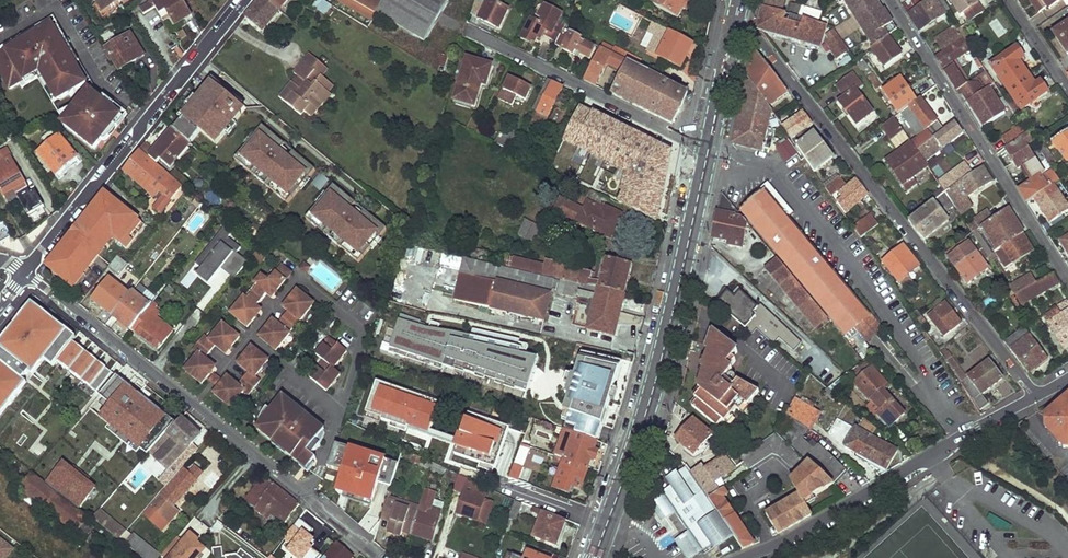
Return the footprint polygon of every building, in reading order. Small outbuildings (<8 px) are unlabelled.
[(116,0),(96,0),(104,13),(119,4),(116,0)] [(170,19),(175,26),(193,15),(184,0),(162,0),(155,5),(165,22),(170,19)] [(262,31),(279,9),(268,0),(260,0),(246,17),(262,31)] [(279,9),(288,0),(268,0),(279,9)] [(331,7),(321,0),(319,0),(313,8),(324,16),(331,7)] [(338,1),(373,20),(377,13),(384,1),(383,0),(338,0),(338,1)] [(425,42),(448,0),(385,0),(384,1),(377,13),(418,38),(425,42)] [(500,28),(509,10),(489,0),(476,0),(472,13),(500,28)] [(677,18),(688,0),(657,0),(654,5),(677,18)] [(763,7),(784,13),(784,9),(783,9),(785,0),(765,0),(763,7)] [(880,2),(879,0),(844,0),(853,14),(859,9),(862,14),(880,2)] [(901,5),(907,13),(927,0),(909,0),(901,5)] [(907,13),(918,31),(945,11),(938,2),(938,0),(927,0),(907,13)] [(945,11),(948,9),(942,0),(941,0),(938,2),(945,11)] [(951,5),(954,4),(966,22),(983,11),(975,0),(947,0),(951,5)] [(1038,12),(1048,6),(1049,7),(1060,0),(1029,0),(1038,12)] [(152,1),(140,8),(144,14),(155,7),(152,1)] [(883,10),(885,9),(880,2),(862,14),(859,9),(853,14),(860,25),(883,10)] [(792,3),(788,14),(797,17),(800,5),(792,3)] [(990,16),(1008,40),(1022,29),(1004,6),(990,16)] [(759,28),(821,47),(827,26),(822,24),(810,21),(797,17),(788,14),(784,13),(763,7),(761,18),(759,28)] [(813,9),(810,21),(822,24),(825,13),(813,9)] [(888,37),(896,31),(892,24),(894,23),(889,16),(887,17),(883,10),(860,25),(874,47),(888,37)] [(372,21),(413,46),(418,38),(377,13),(373,20),(372,21)] [(549,37),(557,41),(563,28),(544,18),(540,23),(532,19),(522,38),(534,44),(536,40),(539,41),(544,31),(551,34),(549,37)] [(647,50),(680,67),(692,42),(652,22),(647,31),(654,34),(647,49),(647,50)] [(1053,32),(1067,53),(1067,22),(1053,32)] [(10,86),(19,81),(40,69),(58,98),(68,92),(72,95),(78,87),(87,81),(75,62),(55,28),(52,23),(39,31),(0,53),(0,70),(10,86)] [(55,28),(75,62),(80,60),(62,28),(58,26),(55,28)] [(0,47),(0,53),(39,31),(36,27),(0,47)] [(958,29),(963,37),(964,39),(968,37),(961,27),(958,29)] [(582,55),(591,60),(597,49),(581,40),(583,38),(563,28),(557,41),(555,46),(580,58),(582,55)] [(944,36),(939,46),(943,51),(963,37),(958,29),(957,28),(956,28),(944,36)] [(835,47),(832,50),(838,59),(850,52),(834,29),(827,35),(835,47)] [(640,45),(647,49),(654,34),(647,31),(640,45)] [(107,48),(120,70),(144,55),(131,34),(107,48)] [(872,48),(886,67),(902,56),(888,37),(874,47),(872,48)] [(944,72),(956,91),(966,84),(953,65),(951,66),(949,63),(970,47),(964,39),(963,37),(943,51),(935,57),(942,68),(944,67),(946,71),(944,72)] [(628,61),(639,66),(642,60),(616,47),(613,53),(628,61)] [(606,66),(622,72),(628,61),(613,53),(602,48),(585,80),(596,86),(606,66)] [(991,66),(1007,88),(1027,74),(1019,62),(1024,58),(1017,48),(991,66)] [(748,76),(768,106),(789,92),(756,50),(753,50),(748,76)] [(306,110),(314,116),(326,100),(320,95),(327,87),(331,90),(337,82),(307,58),(297,70),(310,81),(305,87),(296,80),(282,96),(303,114),(306,110)] [(456,98),(474,105),(481,84),(486,85),(493,65),(468,59),(456,98)] [(439,73),(449,79),(455,63),(444,60),(439,73)] [(657,116),(673,124),(681,107),(688,92),(639,66),(628,61),(622,72),(612,94),(657,116)] [(40,69),(19,81),(22,86),(39,76),(53,101),(58,98),(40,69)] [(975,82),(963,93),(968,101),(992,87),(993,87),(996,85),(985,71),(977,76),(980,80),(975,82)] [(867,77),(874,87),(879,83),(872,73),(867,77)] [(853,74),(839,85),(847,95),(840,101),(857,124),(873,112),(856,90),(862,85),(853,74)] [(1007,88),(1022,111),(1049,93),(1041,81),(1035,85),(1027,74),(1007,88)] [(736,134),(734,143),(763,150),(764,147),(771,149),(773,143),(778,150),(781,147),(777,140),(774,139),(776,131),(768,129),(772,111),(768,106),(748,76),(736,134)] [(513,94),(526,100),(532,89),(510,78),(500,98),(509,103),(513,94)] [(884,91),(900,113),(918,100),(902,78),(884,91)] [(931,81),(919,90),(923,96),(935,87),(931,81)] [(536,117),(545,121),(548,117),(550,117),(564,87),(554,83),(536,117)] [(968,101),(984,126),(1005,114),(997,100),(999,98),(996,92),(990,95),(989,93),(993,91),(992,87),(968,101)] [(102,140),(122,115),(113,107),(102,98),(99,96),(90,88),(79,103),(65,119),(64,121),(95,148),(102,140)] [(102,98),(113,107),(116,104),(105,95),(102,98)] [(895,117),(904,131),(909,138),(911,141),(918,151),(945,130),(921,98),(918,100),(900,113),(895,117)] [(193,144),(196,139),(217,156),(248,119),(228,106),(220,99),(212,108),(201,99),(177,131),(193,144)] [(65,119),(79,103),(62,112),(65,119)] [(1012,110),(1019,120),(1023,117),(1016,107),(1012,110)] [(613,125),(578,108),(564,140),(599,157),(601,154),(614,160),(612,163),(630,172),(627,177),(631,179),(625,192),(619,203),(656,222),(660,204),(656,203),(659,196),(661,196),(670,153),(661,149),(660,151),(654,148),(655,146),(626,131),(625,133),(613,126),(613,125)] [(779,121),(792,140),(806,129),(814,124),(804,112),(788,123),(784,118),(779,121)] [(122,115),(102,140),(102,141),(103,141),(104,141),(105,141),(106,140),(108,140),(125,118),(122,115)] [(883,126),(893,139),(904,131),(895,117),(883,126)] [(468,129),(476,133),(482,122),(473,118),(468,129)] [(945,130),(918,151),(925,162),(963,133),(955,122),(945,130)] [(626,131),(627,130),(614,123),(613,125),(613,126),(625,133),(626,131)] [(792,140),(815,173),(834,158),(815,133),(811,136),(806,129),(792,140)] [(1014,131),(1002,138),(1007,147),(1014,143),(1028,134),(1025,129),(1017,133),(1014,131)] [(151,159),(158,165),(162,161),(171,170),(193,144),(177,131),(175,130),(151,159)] [(495,143),(512,151),(521,134),(512,130),(508,136),(500,133),(495,143)] [(261,131),(237,160),(290,204),(316,175),(261,131)] [(893,139),(898,146),(909,138),(904,131),(893,139)] [(1067,163),(1067,162),(1067,131),(1053,142),(1067,163)] [(1015,145),(1007,149),(1018,169),(1034,159),(1026,147),(1034,142),(1028,134),(1014,143),(1015,145)] [(59,136),(39,153),(57,174),(78,158),(59,136)] [(1035,144),(1046,159),(1051,167),(1056,163),(1046,148),(1051,144),(1046,137),(1035,144)] [(901,149),(919,173),(928,167),(925,162),(918,151),(911,141),(901,149)] [(140,150),(148,156),(152,151),(145,145),(140,150)] [(7,149),(0,152),(0,165),(4,171),(0,173),(0,187),(7,198),(28,186),(7,149)] [(886,160),(908,190),(917,182),(914,177),(919,173),(901,149),(886,160)] [(161,201),(155,210),(162,215),(183,188),(140,151),(125,170),(161,201)] [(601,154),(599,157),(612,163),(614,160),(601,154)] [(1046,175),(1020,190),(1027,203),(1033,199),(1054,185),(1060,181),(1051,167),(1046,159),(1039,164),(1046,175)] [(955,184),(946,192),(946,193),(954,205),(962,216),(972,208),(966,198),(991,182),(982,167),(955,184)] [(961,172),(965,177),(970,173),(966,168),(961,172)] [(832,197),(847,184),(840,175),(825,187),(832,197)] [(621,190),(625,192),(631,179),(627,177),(621,190)] [(841,194),(844,199),(839,204),(846,214),(869,195),(858,180),(841,194)] [(997,185),(982,193),(993,213),(1008,205),(997,185)] [(1033,199),(1050,223),(1067,211),(1067,206),(1054,185),(1033,199)] [(30,217),(46,209),(35,187),(19,195),(30,217)] [(742,212),(845,336),(856,328),(866,341),(881,328),(768,189),(742,212)] [(556,210),(608,236),(615,223),(618,225),(623,215),(605,206),(609,198),(593,190),(588,200),(590,201),(586,210),(562,198),(556,210)] [(335,191),(310,222),(360,264),(385,234),(335,191)] [(208,192),(207,200),(219,202),(220,194),(208,192)] [(74,233),(47,267),(74,290),(91,269),(100,258),(106,250),(109,247),(114,240),(116,240),(118,241),(128,250),(147,227),(106,193),(81,224),(84,226),(77,235),(74,233)] [(721,201),(719,213),(744,219),(723,193),(721,201)] [(934,201),(910,219),(925,239),(950,221),(942,210),(946,207),(948,210),(954,205),(946,193),(935,201),(934,201)] [(676,222),(682,202),(667,198),(661,219),(676,222)] [(993,218),(980,227),(982,230),(984,229),(996,247),(994,249),(996,252),(1025,234),(1009,209),(993,218)] [(989,210),(975,219),(980,227),(993,218),(989,210)] [(718,218),(714,238),(730,241),(729,245),(743,248),(748,223),(744,219),(719,213),(718,218)] [(861,240),(880,225),(872,214),(853,228),(861,240)] [(967,224),(973,232),(977,229),(980,227),(975,219),(967,224)] [(615,223),(608,236),(611,238),(618,225),(615,223)] [(84,226),(81,224),(74,233),(77,235),(84,226)] [(516,242),(533,250),(541,233),(524,225),(516,242)] [(982,246),(993,262),(998,259),(995,253),(993,254),(977,229),(973,232),(982,246)] [(1025,234),(996,252),(995,253),(998,259),(999,260),(1001,259),(1007,269),(1036,251),(1025,234)] [(966,237),(946,252),(950,257),(970,243),(966,237)] [(109,247),(112,249),(118,241),(116,240),(114,240),(109,247)] [(970,243),(950,257),(956,265),(976,251),(970,243)] [(885,263),(887,265),(883,268),(896,283),(900,280),(900,281),(919,265),(904,247),(885,263)] [(424,259),(446,264),(448,253),(426,248),(424,259)] [(106,250),(100,258),(103,259),(109,252),(106,250)] [(976,251),(956,265),(969,283),(989,268),(976,251)] [(109,268),(120,277),(130,265),(119,256),(109,268)] [(567,281),(625,294),(632,263),(606,259),(600,285),(592,284),(594,274),(547,261),(545,264),(514,256),(512,267),(551,277),(554,279),(560,280),(567,281)] [(765,269),(786,294),(798,284),(775,256),(771,259),(773,262),(765,269)] [(466,258),(456,299),(545,321),(555,280),(466,258)] [(179,276),(187,284),(199,268),(191,261),(179,276)] [(304,262),(299,269),(306,275),(311,267),(304,262)] [(247,327),(257,314),(254,311),(257,307),(267,294),(270,290),(275,294),(292,273),(283,265),(269,281),(261,275),(255,284),(257,286),(248,299),(244,296),(230,314),(247,327)] [(74,290),(77,291),(93,271),(91,269),(74,290)] [(1030,274),(1009,285),(1015,295),(1036,283),(1030,274)] [(1036,283),(1015,295),(1022,304),(1058,284),(1053,274),(1036,283)] [(95,300),(114,315),(129,295),(111,280),(95,300)] [(557,292),(563,293),(567,281),(560,280),(557,292)] [(593,318),(618,325),(625,294),(567,281),(563,293),(597,301),(593,318)] [(145,294),(151,298),(161,286),(155,282),(145,294)] [(718,300),(771,344),(778,336),(794,349),(803,339),(733,282),(718,300)] [(798,284),(786,294),(794,303),(805,292),(798,284)] [(270,324),(259,337),(276,351),(290,333),(289,333),(300,320),(301,321),(314,304),(297,290),(287,303),(292,306),(288,311),(278,324),(274,328),(270,324)] [(114,315),(132,330),(150,308),(151,306),(132,292),(129,295),(114,315)] [(1011,297),(1019,308),(1023,305),(1022,304),(1015,295),(1011,297)] [(800,310),(815,328),(827,318),(811,300),(800,310)] [(1064,349),(1067,347),(1067,301),(1057,307),(1058,309),(1045,318),(1064,349)] [(22,391),(17,388),(23,380),(28,374),(41,358),(45,361),(53,368),(57,363),(69,373),(69,374),(81,383),(82,383),(100,396),(103,393),(108,386),(116,377),(98,363),(97,363),(84,354),(85,353),(72,343),(77,338),(31,303),(24,312),(28,315),(18,328),(14,325),(1,341),(5,344),(0,351),(0,419),(22,391)] [(942,317),(938,320),(948,333),(951,330),(952,331),(962,323),(945,303),(937,309),(942,317)] [(132,330),(159,351),(173,333),(155,318),(157,314),(150,308),(132,330)] [(932,313),(938,320),(942,317),(937,309),(932,313)] [(24,312),(14,325),(18,328),(28,315),(24,312)] [(418,330),(423,332),(425,325),(420,323),(420,321),(401,315),(388,352),(407,359),(408,355),(416,357),(417,354),(426,357),(425,360),(443,366),(454,370),(455,368),(456,363),(466,366),(464,371),(475,375),(476,371),(478,368),(487,371),(486,375),(497,378),(498,375),(517,382),(515,388),(527,392),(539,356),(527,354),(529,345),(519,344),(518,348),(517,348),(517,351),(513,351),(514,347),(497,343),(496,347),(492,346),(492,342),(476,338),(475,338),(474,342),(471,341),(471,337),(438,330),(434,341),(416,335),(418,330)] [(1033,321),(1039,330),(1045,326),(1038,317),(1033,321)] [(618,325),(593,318),(591,330),(616,336),(618,325)] [(211,363),(205,359),(216,346),(221,350),(225,346),(229,350),(240,337),(223,323),(209,340),(204,335),(193,350),(198,354),(184,370),(202,384),(212,371),(208,367),(211,363)] [(989,355),(980,345),(984,341),(969,325),(955,338),(978,364),(989,355)] [(1025,327),(1005,342),(1029,373),(1048,357),(1025,327)] [(520,340),(473,329),(471,337),(471,341),(474,342),(475,338),(476,338),(477,334),(493,338),(492,342),(492,346),(496,347),(497,343),(498,339),(514,343),(513,347),(514,347),(513,351),(517,351),(517,348),(518,348),(519,344),(520,340)] [(738,352),(714,332),(708,350),(710,352),(712,355),(708,366),(714,370),(711,377),(704,371),(698,388),(701,391),(696,397),(698,399),(692,406),(717,426),(723,420),(725,421),(731,414),(736,408),(740,411),(746,404),(748,406),(759,392),(737,380),(733,385),(726,379),(723,377),(730,368),(736,361),(733,358),(738,352)] [(319,361),(306,378),(323,392),(336,375),(330,370),(343,352),(326,339),(312,356),(319,361)] [(248,372),(237,384),(232,380),(228,384),(224,381),(214,393),(231,407),(244,391),(249,395),(261,381),(255,377),(269,360),(251,347),(241,359),(246,363),(242,367),(248,372)] [(708,366),(712,355),(710,352),(702,370),(704,371),(711,377),(714,370),(708,366)] [(942,356),(980,411),(991,404),(983,393),(1002,379),(989,362),(967,380),(949,352),(942,356)] [(622,362),(582,353),(574,376),(572,375),(572,376),(568,387),(565,395),(568,396),(563,411),(564,411),(570,413),(567,421),(566,424),(577,427),(576,432),(575,434),(597,441),(602,424),(598,423),(603,409),(607,410),(610,400),(614,389),(622,362)] [(408,355),(407,359),(442,370),(443,366),(425,360),(426,357),(417,354),(416,357),(408,355)] [(45,361),(41,358),(28,374),(32,377),(45,361)] [(851,376),(855,381),(855,383),(871,402),(874,400),(883,410),(878,415),(891,428),(907,414),(885,390),(890,385),(874,366),(872,367),(867,362),(851,376)] [(455,368),(464,371),(466,366),(456,363),(455,368)] [(733,371),(730,368),(723,377),(726,379),(733,371)] [(209,381),(216,386),(222,379),(214,373),(209,381)] [(847,375),(833,385),(829,389),(837,395),(839,393),(836,389),(851,376),(848,373),(847,375)] [(568,387),(572,376),(567,374),(563,386),(568,387)] [(149,453),(174,423),(167,416),(165,419),(158,414),(160,411),(160,410),(139,393),(138,392),(136,395),(130,390),(132,387),(117,375),(116,377),(108,386),(103,393),(107,397),(114,403),(104,415),(113,422),(142,447),(149,453)] [(815,377),(805,390),(816,398),(826,385),(815,377)] [(27,384),(23,380),(17,388),(22,391),(27,384)] [(427,436),(438,403),(407,393),(375,381),(364,414),(376,418),(394,424),(406,428),(427,436)] [(133,385),(132,387),(130,390),(136,395),(138,392),(139,393),(140,391),(133,385)] [(824,394),(832,401),(837,395),(829,389),(824,394)] [(407,393),(438,403),(439,401),(408,390),(407,393)] [(1064,451),(1067,451),(1067,395),(1046,414),(1045,429),(1064,451)] [(103,401),(110,407),(114,403),(107,397),(103,401)] [(259,426),(256,429),(298,465),(299,466),(310,455),(319,445),(314,441),(321,432),(322,431),(308,420),(293,408),(280,398),(270,412),(259,426)] [(797,398),(788,414),(808,427),(811,429),(821,413),(797,398)] [(746,404),(740,411),(743,414),(749,407),(748,406),(746,404)] [(296,405),(293,408),(308,420),(301,410),(296,405)] [(162,408),(160,410),(160,411),(158,414),(165,419),(167,416),(169,414),(162,408)] [(258,420),(257,424),(259,426),(270,412),(265,408),(258,420)] [(598,423),(602,424),(607,410),(603,409),(598,423)] [(468,411),(467,413),(508,427),(509,425),(468,411)] [(494,468),(508,427),(467,413),(453,454),(481,464),(493,468),(494,468)] [(735,417),(731,414),(725,421),(729,424),(735,417)] [(787,414),(777,431),(792,445),(800,436),(808,427),(788,414),(787,414)] [(161,453),(166,457),(178,444),(187,451),(200,435),(181,418),(156,449),(161,453)] [(876,428),(864,418),(858,428),(872,436),(876,428)] [(693,420),(676,440),(694,455),(709,437),(712,440),(714,438),(693,420)] [(138,451),(142,447),(113,422),(109,426),(138,451)] [(847,446),(887,470),(900,447),(876,428),(872,436),(858,428),(847,446)] [(563,458),(588,466),(591,458),(594,459),(597,450),(594,449),(597,441),(575,434),(563,430),(555,455),(563,458)] [(798,476),(793,481),(801,494),(766,515),(776,534),(783,531),(787,529),(811,515),(806,506),(803,502),(813,496),(833,485),(810,464),(776,434),(742,457),(751,471),(752,473),(777,457),(798,476)] [(792,445),(811,463),(810,464),(833,485),(845,472),(818,446),(813,451),(808,447),(811,444),(807,441),(806,442),(800,436),(792,445)] [(166,457),(161,453),(156,460),(169,472),(187,451),(178,444),(166,457)] [(392,483),(398,463),(385,459),(365,453),(360,452),(349,449),(336,445),(329,468),(342,472),(336,491),(344,493),(373,502),(380,479),(392,483)] [(151,456),(156,460),(161,453),(156,449),(151,456)] [(367,449),(365,453),(385,459),(386,455),(367,449)] [(412,461),(418,464),(422,457),(420,456),(415,454),(412,461)] [(298,465),(296,466),(304,473),(316,460),(310,455),(299,466),(298,465)] [(430,471),(433,462),(422,457),(418,464),(430,471)] [(79,529),(86,535),(94,526),(86,520),(87,517),(32,474),(32,473),(13,458),(5,468),(25,482),(20,489),(76,532),(79,529)] [(553,487),(568,492),(571,485),(579,488),(588,466),(563,458),(553,487)] [(444,467),(433,462),(430,471),(442,474),(444,467)] [(72,470),(64,463),(48,485),(80,509),(96,488),(88,482),(72,470)] [(508,477),(516,480),(522,467),(514,463),(508,477)] [(685,471),(707,501),(724,489),(725,488),(723,484),(715,489),(700,468),(695,471),(690,464),(687,466),(685,471)] [(75,466),(72,470),(88,482),(91,478),(75,466)] [(155,508),(171,521),(179,511),(175,508),(204,472),(197,466),(191,472),(188,469),(155,508)] [(444,477),(454,482),(458,474),(447,469),(444,477)] [(707,501),(685,471),(666,485),(669,490),(649,505),(663,526),(674,518),(675,520),(686,536),(674,544),(685,557),(700,557),(712,549),(716,555),(734,543),(707,501)] [(457,512),(476,520),(485,497),(488,488),(458,474),(454,482),(452,490),(464,494),(457,512)] [(273,513),(284,522),(299,503),(268,478),(265,481),(262,478),(246,498),(269,516),(273,513)] [(734,543),(742,548),(755,543),(723,498),(728,495),(724,489),(707,501),(734,543)] [(372,507),(373,502),(344,493),(343,498),(372,507)] [(429,516),(435,497),(423,494),(417,512),(411,534),(432,541),(439,519),(429,516)] [(813,496),(803,502),(806,506),(815,501),(813,496)] [(485,497),(476,520),(484,523),(493,500),(485,497)] [(403,531),(411,534),(417,512),(396,506),(397,502),(388,499),(383,514),(393,517),(388,533),(401,538),(403,531)] [(508,518),(516,520),(523,503),(514,501),(508,518)] [(534,536),(556,544),(564,522),(542,514),(542,510),(534,507),(532,512),(540,515),(534,536)] [(102,510),(94,520),(97,522),(101,525),(109,516),(102,510)] [(269,516),(281,527),(284,522),(273,513),(269,516)] [(123,527),(109,516),(101,525),(116,536),(123,527)] [(122,541),(129,533),(123,527),(116,536),(122,541)] [(166,553),(171,557),(197,557),(205,548),(198,542),(201,539),(194,532),(186,541),(180,536),(166,553)] [(145,557),(158,557),(161,555),(134,533),(125,544),(145,557)] [(15,548),(0,536),(0,557),(7,557),(15,548)] [(325,544),(329,547),(333,543),(328,539),(325,544)] [(353,556),(337,542),(324,557),(351,557),(353,556)] [(214,548),(216,557),(253,557),(242,549),(239,554),(225,556),(224,546),(214,548)] [(207,549),(205,548),(197,557),(200,557),(207,549)]
